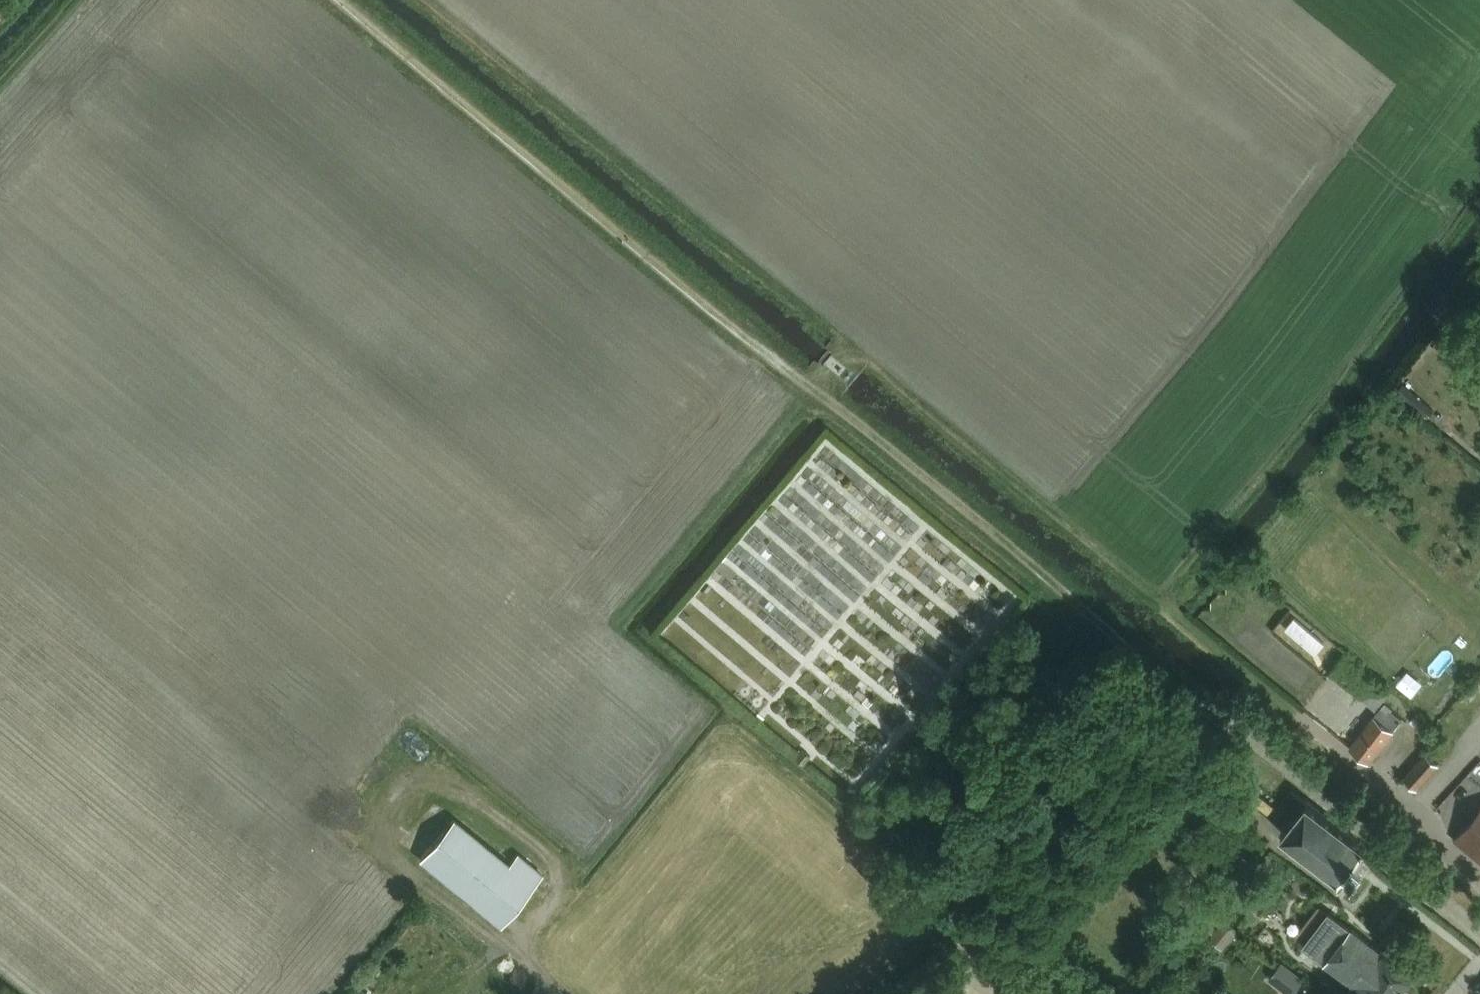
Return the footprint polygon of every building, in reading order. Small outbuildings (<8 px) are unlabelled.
[(1396,392),(1428,418),(1436,409),(1404,383),(1396,392)] [(979,563),(977,551),(830,434),(705,589),(715,585),(761,621),(753,663),(770,703),(781,702),(795,713),(805,708),(833,713),(856,732),(859,749),(884,754),(943,680),(947,658),(928,654),(932,630),(941,650),(967,647),(953,636),(954,631),(949,630),(943,637),(942,627),(967,623),(953,591),(968,585),(966,571),(971,572),(962,565),(979,563)] [(1332,673),(1377,709),(1389,693),(1345,657),(1332,673)] [(1369,760),(1403,717),(1392,708),(1393,707),(1386,701),(1351,746),(1369,760)] [(796,756),(805,763),(811,756),(802,749),(796,756)] [(1417,787),(1439,763),(1427,753),(1406,777),(1417,787)] [(1306,804),(1293,793),(1282,808),(1294,819),(1306,804)] [(1294,819),(1283,834),(1340,879),(1348,869),(1355,875),(1364,863),(1357,857),(1365,847),(1308,802),(1306,804),(1294,819)] [(1454,839),(1479,860),(1479,807),(1454,839)] [(509,864),(477,838),(453,818),(420,858),(502,925),(543,874),(517,853),(509,864)] [(1304,945),(1326,961),(1325,962),(1358,986),(1356,988),(1363,993),(1400,993),(1416,974),(1385,951),(1384,953),(1351,928),(1351,929),(1329,912),(1304,945)] [(1219,913),(1204,933),(1223,949),(1239,929),(1219,913)]
